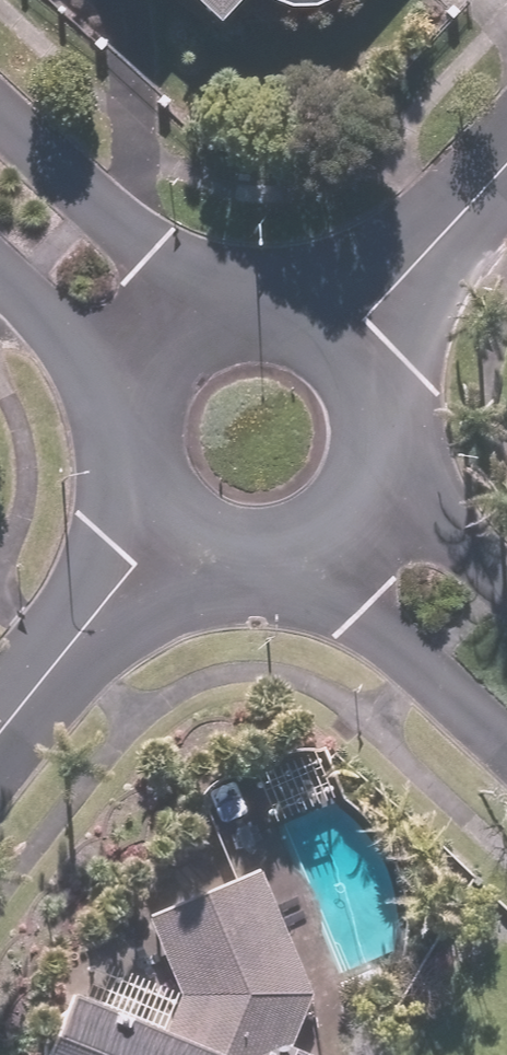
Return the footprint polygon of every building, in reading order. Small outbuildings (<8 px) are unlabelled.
[(255,0),(181,0),(221,37),(255,0)] [(313,46),(356,0),(263,0),(313,46)] [(167,1017),(65,977),(34,1054),(292,1054),(316,983),(264,883),(156,922),(177,989),(167,1017)]
